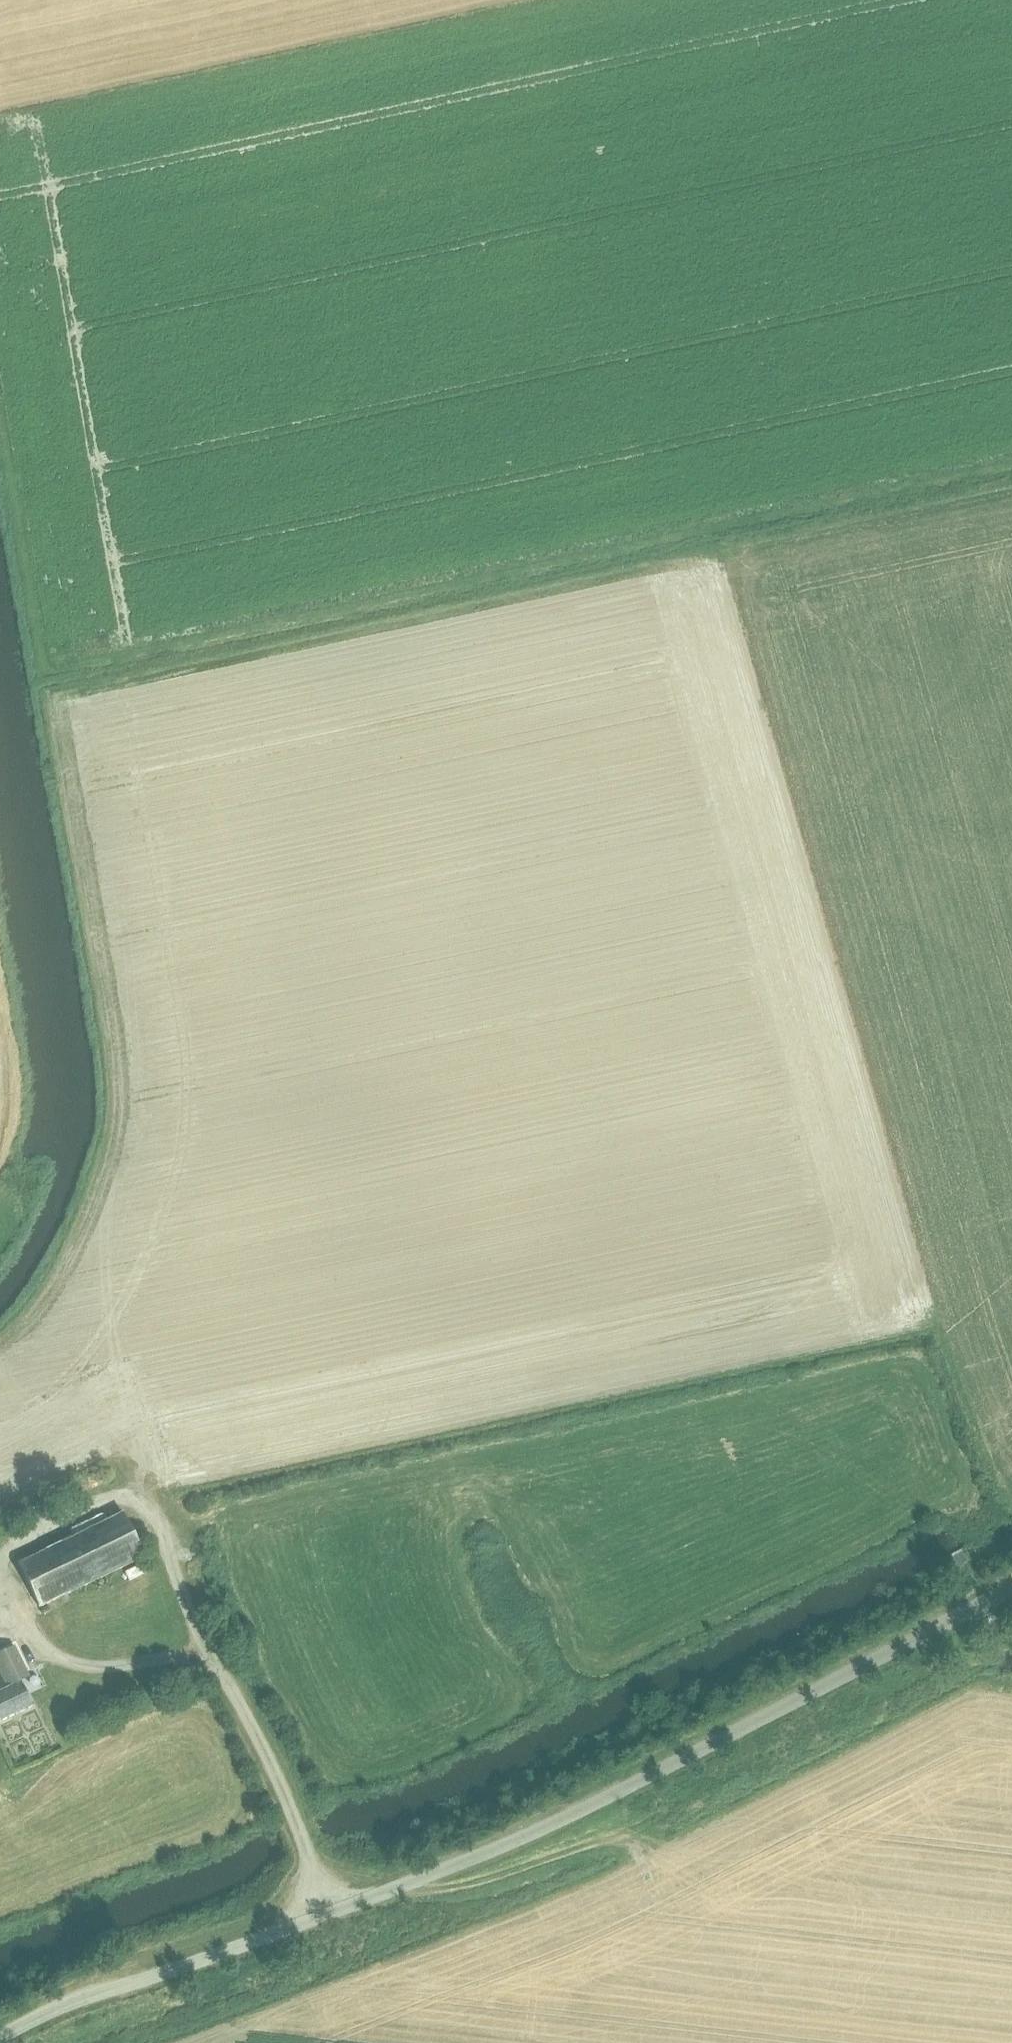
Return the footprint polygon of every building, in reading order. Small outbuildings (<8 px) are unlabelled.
[(40,1608),(143,1560),(119,1514),(19,1561),(40,1608)] [(0,1691),(0,1722),(33,1706),(18,1676),(27,1672),(14,1646),(0,1653),(0,1671),(8,1688),(0,1691)]
